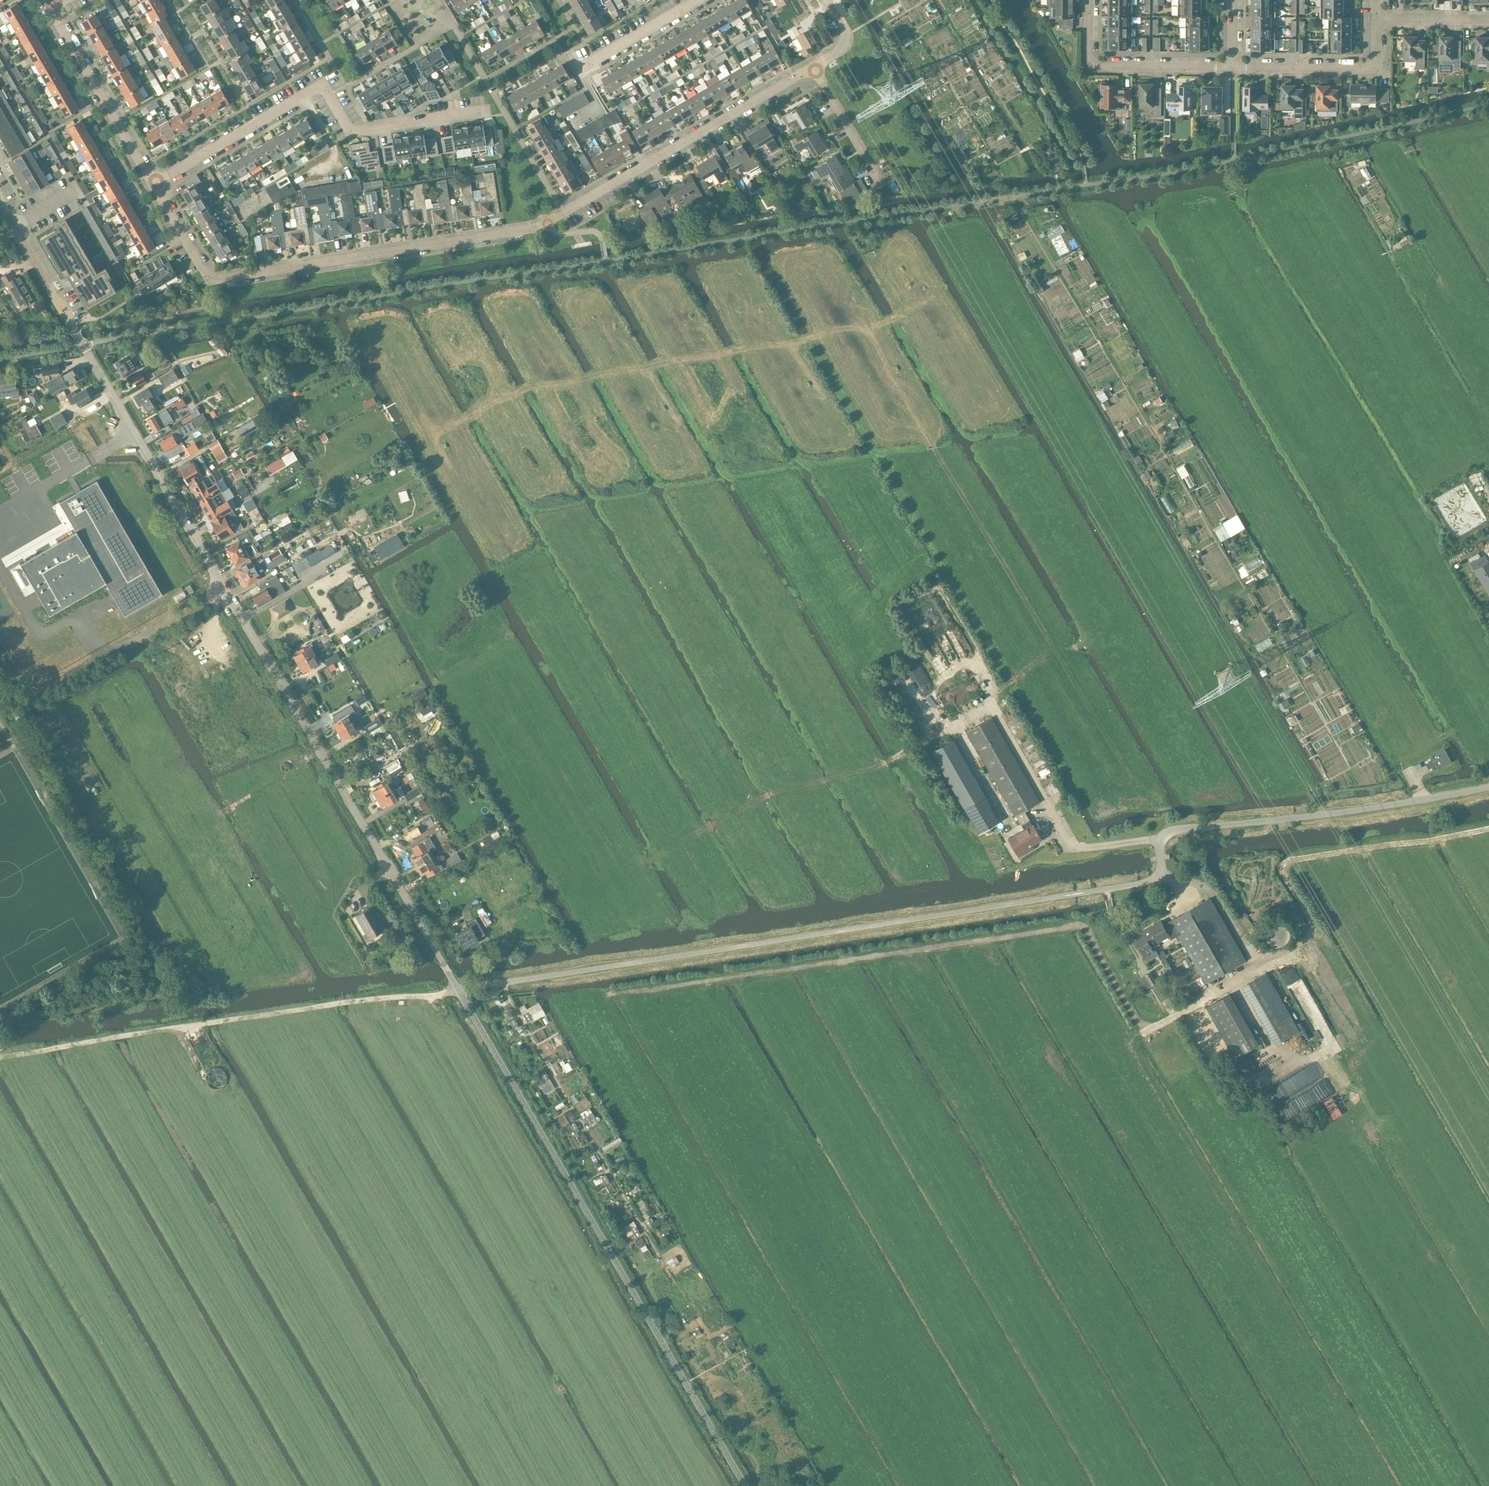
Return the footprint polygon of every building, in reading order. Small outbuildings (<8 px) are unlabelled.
[(105,2),(107,7),(109,9),(113,7),(112,4),(109,0),(108,0),(105,2)] [(147,12),(161,4),(159,0),(143,0),(141,1),(147,12)] [(206,16),(219,8),(215,0),(207,0),(199,5),(206,16)] [(270,9),(284,1),(284,0),(265,0),(270,9)] [(342,0),(326,0),(333,10),(344,4),(342,0)] [(466,0),(451,0),(457,11),(468,5),(466,0)] [(576,12),(589,4),(586,0),(571,0),(569,1),(576,12)] [(621,0),(615,4),(619,9),(624,5),(621,0)] [(732,2),(740,16),(751,9),(746,0),(736,0),(732,2)] [(270,9),(277,20),(290,12),(284,1),(270,9)] [(527,7),(525,2),(519,5),(522,10),(527,7)] [(732,2),(721,9),(729,22),(740,16),(732,2)] [(4,11),(10,21),(24,14),(18,3),(4,11)] [(504,3),(499,6),(502,12),(507,8),(504,3)] [(150,24),(167,14),(161,4),(147,12),(153,22),(150,24)] [(368,7),(371,12),(376,9),(377,8),(374,4),(368,7)] [(576,12),(582,23),(595,15),(589,4),(576,12)] [(1109,11),(1109,15),(1127,15),(1127,16),(1132,16),(1132,4),(1127,4),(1127,5),(1108,4),(1108,11),(1109,11)] [(1050,5),(1050,17),(1055,17),(1055,21),(1059,21),(1059,28),(1072,28),(1072,13),(1074,13),(1074,5),(1050,5)] [(1177,16),(1185,16),(1199,16),(1199,12),(1201,12),(1201,5),(1177,5),(1177,17),(1177,16)] [(502,12),(499,6),(493,9),(496,15),(502,12)] [(1276,6),(1252,6),(1252,12),(1253,12),(1253,17),(1271,17),(1276,17),(1276,6)] [(1321,18),(1329,18),(1329,17),(1343,18),(1343,17),(1343,13),(1344,13),(1344,7),(1321,6),(1321,18)] [(206,16),(212,26),(225,18),(219,8),(206,16)] [(721,9),(710,15),(718,28),(729,22),(721,9)] [(249,13),(253,19),(258,16),(255,10),(249,13)] [(508,10),(503,13),(508,22),(513,19),(511,16),(512,16),(508,10)] [(373,15),(375,20),(382,16),(379,11),(378,12),(373,15)] [(277,20),(283,31),(297,22),(290,12),(277,20)] [(497,17),(500,22),(506,19),(503,13),(497,17)] [(10,21),(16,32),(30,24),(24,14),(10,21)] [(82,22),(88,32),(102,24),(95,14),(82,22)] [(150,24),(156,35),(170,27),(164,17),(167,15),(167,14),(150,24)] [(242,18),(246,23),(251,20),(248,14),(242,18)] [(595,15),(582,23),(589,34),(602,26),(595,15)] [(710,15),(700,21),(707,35),(718,28),(710,15)] [(1108,20),(1108,26),(1127,26),(1131,26),(1132,16),(1127,16),(1127,15),(1109,15),(1109,20),(1108,20)] [(1185,16),(1185,27),(1208,27),(1208,20),(1207,20),(1207,15),(1207,16),(1199,16),(1185,16)] [(258,16),(253,19),(256,24),(261,21),(258,16)] [(1329,17),(1329,18),(1328,28),(1352,28),(1352,22),(1351,22),(1351,16),(1351,17),(1343,17),(1343,18),(1329,17)] [(354,22),(352,17),(341,24),(343,28),(354,22)] [(1271,17),(1253,17),(1253,21),(1252,21),(1252,27),(1271,28),(1271,17)] [(212,26),(218,37),(232,29),(225,18),(212,26)] [(251,20),(246,23),(249,29),(254,26),(251,20)] [(536,20),(525,26),(533,40),(544,34),(536,20)] [(362,21),(356,25),(359,29),(365,26),(362,21)] [(700,21),(689,28),(696,41),(707,35),(700,21)] [(283,31),(289,41),(303,33),(297,22),(283,31)] [(753,26),(756,31),(762,28),(759,22),(753,26)] [(16,32),(23,43),(36,35),(30,24),(16,32)] [(88,32),(94,43),(108,35),(102,24),(88,32)] [(131,29),(134,35),(139,32),(136,26),(131,29)] [(525,26),(514,33),(522,46),(533,40),(525,26)] [(1109,32),(1109,37),(1131,37),(1131,26),(1127,26),(1108,26),(1108,32),(1109,32)] [(156,35),(162,46),(176,38),(170,27),(156,35)] [(1185,27),(1185,38),(1207,38),(1207,33),(1208,33),(1208,27),(1185,27)] [(1271,28),(1252,27),(1252,34),(1253,34),(1253,38),(1276,38),(1276,28),(1271,28)] [(689,28),(678,34),(686,48),(696,41),(689,28)] [(1328,28),(1328,39),(1351,39),(1351,35),(1352,35),(1352,28),(1328,28)] [(218,37),(225,48),(238,40),(232,29),(218,37)] [(763,30),(752,36),(755,41),(766,35),(763,30)] [(811,30),(797,38),(803,49),(800,51),(803,56),(813,50),(810,45),(817,41),(811,30)] [(123,34),(127,40),(132,37),(128,31),(123,34)] [(390,31),(379,37),(386,51),(397,44),(390,31)] [(139,32),(134,35),(138,40),(143,37),(139,32)] [(262,35),(266,41),(271,37),(268,32),(262,35)] [(742,32),(737,35),(740,40),(746,37),(742,32)] [(289,41),(296,52),(310,44),(303,33),(289,41)] [(514,33),(503,39),(511,53),(522,46),(514,33)] [(678,34),(667,40),(675,54),(686,48),(678,34)] [(23,43),(29,53),(42,45),(36,35),(23,43)] [(94,43),(100,54),(114,46),(108,35),(94,43)] [(740,40),(737,35),(731,38),(734,44),(740,40)] [(255,39),(259,45),(264,42),(260,36),(255,39)] [(752,36),(741,42),(744,48),(755,42),(755,41),(752,36)] [(1404,51),(1404,61),(1416,62),(1416,69),(1425,69),(1425,40),(1417,40),(1417,36),(1414,36),(1413,36),(1404,36),(1404,44),(1403,44),(1402,51),(1404,51)] [(132,37),(127,40),(130,45),(135,42),(132,37)] [(271,37),(266,41),(269,46),(274,43),(271,37)] [(379,37),(367,44),(375,57),(386,51),(379,37)] [(1131,37),(1109,37),(1109,41),(1108,41),(1108,49),(1114,49),(1114,48),(1131,48),(1131,49),(1131,37)] [(1440,62),(1440,64),(1452,65),(1452,69),(1461,69),(1461,40),(1453,40),(1453,37),(1450,37),(1449,37),(1441,37),(1440,44),(1436,44),(1436,51),(1440,51),(1440,62)] [(1486,37),(1485,37),(1477,37),(1476,44),(1472,44),(1472,52),(1476,52),(1476,62),(1488,62),(1488,69),(1488,37),(1486,37)] [(162,46),(169,56),(182,48),(176,38),(162,46)] [(1207,38),(1185,38),(1185,50),(1185,49),(1201,49),(1201,50),(1208,50),(1208,42),(1207,42),(1207,38)] [(1252,42),(1252,48),(1275,49),(1276,38),(1253,38),(1253,42),(1252,42)] [(503,39),(492,46),(500,59),(511,53),(503,39)] [(709,47),(713,44),(711,40),(710,39),(704,42),(707,47),(709,47)] [(1351,39),(1328,39),(1328,51),(1329,51),(1329,50),(1345,50),(1345,52),(1352,52),(1352,44),(1351,43),(1351,39)] [(238,40),(225,48),(231,59),(245,51),(238,40)] [(667,40),(656,47),(664,60),(675,54),(667,40)] [(264,42),(259,45),(262,50),(267,47),(264,42)] [(744,48),(741,42),(735,46),(738,51),(744,48)] [(720,45),(715,48),(718,53),(724,50),(723,49),(725,47),(723,43),(721,45),(720,45)] [(310,44),(296,52),(301,61),(288,69),(291,75),(301,69),(306,66),(310,64),(308,60),(316,55),(310,44)] [(375,57),(367,44),(356,51),(364,64),(375,57)] [(29,53),(35,64),(48,56),(42,45),(29,53)] [(100,54),(107,64),(120,56),(114,46),(100,54)] [(492,46),(481,52),(489,66),(500,59),(492,46)] [(440,47),(428,54),(437,70),(449,63),(451,67),(457,64),(449,50),(444,53),(440,47)] [(656,47),(645,53),(653,67),(664,60),(656,47)] [(143,51),(147,56),(152,53),(148,48),(143,51)] [(169,56),(175,67),(188,59),(182,48),(169,56)] [(718,53),(715,48),(704,54),(707,59),(712,56),(712,57),(718,53)] [(774,48),(763,55),(771,68),(782,62),(774,48)] [(983,48),(977,51),(980,57),(986,53),(983,48)] [(228,61),(235,72),(248,64),(242,53),(245,51),(231,59),(228,61)] [(136,55),(139,61),(144,58),(141,52),(136,55)] [(725,52),(719,55),(723,60),(728,57),(725,52)] [(152,53),(147,56),(150,62),(155,59),(152,53)] [(645,53),(634,60),(642,73),(653,67),(645,53)] [(419,68),(414,71),(422,85),(427,81),(425,77),(437,70),(428,54),(415,62),(419,68)] [(723,60),(719,55),(714,59),(717,64),(723,60)] [(763,55),(752,61),(760,74),(771,68),(763,55)] [(35,64),(41,74),(55,67),(48,56),(35,64)] [(107,64),(113,75),(126,67),(120,56),(107,64)] [(699,57),(693,60),(696,66),(702,63),(699,57)] [(144,58),(139,61),(142,66),(147,63),(144,58)] [(268,61),(272,67),(276,64),(273,58),(268,61)] [(188,59),(175,67),(181,78),(195,70),(188,59)] [(634,60),(623,66),(631,79),(642,73),(634,60)] [(696,66),(693,60),(688,64),(691,69),(696,66)] [(752,61),(741,67),(749,81),(760,74),(752,61)] [(235,72),(241,82),(255,75),(248,64),(235,72)] [(562,64),(551,71),(559,84),(570,78),(562,64)] [(1075,64),(1070,68),(1073,73),(1079,69),(1075,64)] [(703,65),(698,68),(701,73),(706,70),(703,65)] [(623,66),(612,72),(620,86),(631,79),(623,66)] [(11,70),(15,76),(20,73),(16,67),(11,70)] [(41,74),(47,85),(61,77),(55,67),(41,74)] [(113,75),(119,85),(133,78),(126,67),(113,75)] [(741,67),(730,74),(738,87),(749,81),(741,67)] [(156,71),(160,77),(165,75),(161,68),(156,71)] [(402,69),(393,74),(404,91),(413,86),(402,68),(402,69)] [(701,73),(698,68),(692,71),(695,77),(701,73)] [(677,70),(671,73),(675,79),(680,76),(677,70)] [(551,71),(540,77),(548,91),(559,84),(551,71)] [(620,86),(612,72),(601,79),(609,92),(620,86)] [(148,76),(152,82),(157,79),(153,73),(148,76)] [(675,79),(671,73),(666,77),(669,82),(675,79)] [(393,74),(384,79),(395,97),(404,91),(393,74)] [(730,74),(719,80),(727,93),(738,87),(730,74)] [(248,93),(253,90),(254,89),(261,85),(255,75),(241,82),(248,93)] [(467,76),(462,78),(465,84),(470,81),(467,76)] [(47,85),(54,96),(67,88),(61,77),(47,85)] [(540,77),(529,84),(537,97),(548,91),(540,77)] [(681,77),(676,81),(679,86),(684,83),(681,77)] [(119,85),(125,96),(139,88),(133,78),(119,85)] [(194,79),(189,83),(192,88),(198,85),(194,79)] [(384,79),(376,84),(385,99),(386,102),(395,97),(384,79)] [(695,88),(699,85),(696,79),(691,82),(695,88)] [(719,80),(709,87),(716,100),(727,93),(719,80)] [(679,86),(676,81),(670,84),(673,89),(679,86)] [(192,88),(189,83),(183,86),(186,91),(192,88)] [(655,83),(649,86),(653,92),(658,88),(655,83)] [(1100,93),(1102,93),(1102,106),(1112,107),(1112,109),(1120,109),(1120,101),(1130,101),(1130,89),(1122,89),(1118,89),(1118,85),(1108,85),(1108,83),(1100,83),(1100,93)] [(376,84),(367,89),(376,104),(385,99),(376,84)] [(529,84),(518,90),(526,104),(537,97),(529,84)] [(1139,91),(1139,99),(1141,99),(1141,109),(1153,109),(1153,116),(1161,116),(1162,87),(1154,87),(1154,84),(1150,84),(1141,84),(1141,91),(1139,91)] [(1203,94),(1203,107),(1201,109),(1201,112),(1203,114),(1207,114),(1209,112),(1222,113),(1222,87),(1214,87),(1212,85),(1208,84),(1206,86),(1203,86),(1203,92),(1202,92),(1202,94),(1203,94)] [(1167,107),(1178,107),(1178,109),(1191,109),(1191,105),(1192,105),(1192,96),(1191,96),(1191,86),(1190,86),(1185,85),(1184,86),(1178,86),(1178,94),(1168,94),(1167,107)] [(1282,100),(1282,110),(1294,110),(1294,118),(1303,118),(1303,89),(1295,89),(1295,85),(1292,85),(1291,85),(1282,85),(1282,93),(1278,93),(1278,100),(1282,100)] [(1317,100),(1317,111),(1338,111),(1338,89),(1330,89),(1330,86),(1327,86),(1327,85),(1326,85),(1326,86),(1317,86),(1317,93),(1313,93),(1313,100),(1317,100)] [(1361,104),(1369,104),(1369,102),(1376,102),(1376,101),(1388,101),(1388,88),(1376,88),(1376,85),(1352,85),(1352,102),(1361,102),(1361,104)] [(569,90),(572,94),(578,91),(575,86),(569,90)] [(653,92),(649,86),(644,89),(647,95),(653,92)] [(1257,98),(1257,87),(1251,87),(1251,86),(1246,87),(1244,87),(1244,97),(1243,97),(1243,105),(1244,105),(1244,110),(1257,110),(1257,107),(1268,108),(1268,96),(1260,96),(1260,98),(1257,98)] [(709,87),(698,93),(705,106),(716,100),(709,87)] [(24,91),(27,97),(32,94),(28,88),(24,91)] [(54,96),(60,106),(73,98),(67,88),(54,96)] [(139,88),(125,96),(131,107),(136,104),(145,99),(139,88)] [(358,95),(355,97),(363,112),(367,110),(367,109),(376,104),(367,89),(358,94),(358,95)] [(221,90),(211,96),(219,109),(229,103),(221,90)] [(436,90),(423,92),(428,100),(441,98),(436,90)] [(526,104),(518,90),(507,97),(515,110),(526,104)] [(660,90),(654,93),(657,99),(663,95),(660,90)] [(172,91),(167,94),(170,99),(175,96),(172,91)] [(583,92),(578,95),(584,106),(589,103),(583,92)] [(657,99),(654,93),(648,96),(651,102),(657,99)] [(698,93),(687,99),(695,113),(705,106),(698,93)] [(170,99),(167,94),(161,97),(164,103),(170,99)] [(558,95),(553,99),(556,104),(561,101),(558,95)] [(578,95),(573,98),(579,109),(584,106),(578,95)] [(633,95),(628,99),(631,104),(637,101),(633,95)] [(211,96),(200,102),(208,116),(219,109),(211,96)] [(73,98),(60,106),(66,117),(74,112),(79,109),(73,98)] [(573,98),(567,102),(573,112),(579,109),(573,98)] [(556,104),(553,99),(547,102),(550,107),(556,104)] [(687,99),(676,106),(684,119),(695,113),(687,99)] [(13,111),(6,100),(0,103),(0,118),(13,111)] [(200,102),(190,108),(198,122),(208,116),(200,102)] [(567,102),(562,105),(568,115),(573,112),(567,102)] [(637,103),(632,106),(635,111),(641,108),(637,103)] [(782,116),(786,123),(796,117),(802,128),(814,120),(804,103),(782,116)] [(568,115),(562,105),(557,108),(563,118),(568,115)] [(635,111),(632,106),(627,109),(630,115),(635,111)] [(676,106),(665,112),(673,125),(684,119),(676,106)] [(190,108),(179,114),(187,128),(198,122),(190,108)] [(36,112),(40,118),(44,115),(41,109),(36,112)] [(615,109),(608,113),(614,124),(621,119),(615,109)] [(19,121),(13,111),(0,118),(0,133),(19,121)] [(665,112),(654,118),(662,132),(673,125),(665,112)] [(608,113),(603,116),(608,127),(614,124),(608,113)] [(179,114),(168,121),(176,134),(187,128),(179,114)] [(603,116),(597,119),(603,130),(608,127),(603,116)] [(1221,133),(1229,133),(1229,116),(1221,116),(1221,133)] [(526,127),(533,138),(547,130),(551,127),(549,123),(548,123),(544,117),(541,118),(526,127)] [(654,118),(643,125),(651,138),(662,132),(654,118)] [(307,119),(296,125),(304,140),(315,133),(316,135),(318,134),(321,133),(315,122),(310,124),(307,119)] [(597,119),(592,122),(598,133),(603,130),(597,119)] [(68,128),(74,139),(87,131),(81,120),(68,128)] [(5,144),(25,132),(19,121),(0,133),(0,135),(5,144)] [(168,121),(158,127),(166,141),(176,134),(168,121)] [(592,122),(587,125),(593,136),(598,133),(592,122)] [(471,126),(467,127),(470,147),(485,144),(486,146),(493,145),(491,129),(484,130),(483,124),(482,124),(482,125),(472,126),(472,125),(471,125),(471,126)] [(296,125),(285,132),(293,146),(304,140),(296,125)] [(587,125),(581,128),(587,139),(593,136),(587,125)] [(651,138),(643,125),(632,131),(640,144),(651,138)] [(467,127),(463,128),(462,126),(462,127),(462,128),(452,129),(451,129),(452,135),(441,137),(444,153),(455,151),(455,149),(470,147),(467,127)] [(777,135),(774,131),(772,132),(771,130),(769,131),(766,126),(748,136),(755,148),(766,142),(772,152),(779,148),(776,144),(780,142),(777,135)] [(780,126),(774,129),(778,136),(784,132),(780,126)] [(166,141),(158,127),(147,133),(155,147),(166,141)] [(587,139),(581,128),(576,131),(582,142),(587,139)] [(539,148),(539,149),(554,140),(547,130),(533,138),(535,142),(533,143),(536,150),(539,148)] [(623,139),(614,145),(622,159),(633,153),(630,148),(635,145),(627,130),(620,134),(623,139)] [(74,139),(80,149),(94,142),(87,131),(74,139)] [(816,131),(793,144),(797,151),(808,145),(814,156),(826,149),(816,131)] [(1002,131),(996,135),(999,140),(1006,137),(1002,131)] [(25,132),(5,144),(12,155),(32,144),(25,132)] [(285,132),(274,138),(282,152),(293,146),(285,132)] [(569,140),(572,145),(577,142),(574,137),(574,136),(571,132),(566,135),(569,140)] [(412,136),(408,136),(411,156),(430,153),(430,155),(438,154),(435,138),(425,140),(424,134),(423,134),(413,136),(413,134),(412,134),(412,136)] [(393,145),(382,147),(385,162),(396,161),(396,159),(411,156),(408,136),(403,137),(403,136),(402,136),(403,137),(393,139),(392,139),(393,145)] [(274,138),(263,144),(271,159),(282,152),(274,138)] [(54,142),(58,148),(62,146),(58,139),(54,142)] [(539,149),(546,160),(560,151),(554,140),(539,149)] [(379,168),(380,168),(378,150),(370,151),(368,141),(350,144),(350,146),(352,157),(359,156),(360,164),(367,163),(368,170),(379,168)] [(80,149),(86,160),(100,152),(94,142),(80,149)] [(263,144),(252,151),(261,165),(271,159),(263,144)] [(727,160),(723,162),(727,169),(741,161),(747,171),(759,164),(749,147),(745,150),(742,144),(724,155),(727,160)] [(614,145),(603,152),(611,166),(622,159),(614,145)] [(320,154),(317,149),(311,152),(314,157),(320,154)] [(1045,153),(1056,171),(1062,168),(1051,149),(1045,153)] [(9,162),(15,173),(35,161),(29,150),(9,162)] [(252,151),(241,157),(250,171),(261,165),(252,151)] [(546,160),(552,171),(566,162),(560,151),(546,160)] [(86,160),(93,171),(106,163),(100,152),(86,160)] [(594,152),(590,154),(592,158),(600,172),(611,166),(603,152),(596,155),(594,152)] [(584,154),(579,157),(581,162),(584,166),(589,163),(587,159),(584,154)] [(835,155),(812,168),(818,179),(829,173),(839,191),(844,200),(852,195),(855,199),(861,198),(853,183),(855,182),(845,164),(841,166),(835,155)] [(727,179),(724,174),(728,172),(727,169),(723,162),(721,159),(717,161),(714,156),(696,166),(699,172),(695,174),(704,189),(709,186),(704,178),(713,172),(719,183),(727,179)] [(241,157),(230,163),(239,178),(250,171),(241,157)] [(66,163),(70,170),(75,167),(70,160),(66,163)] [(15,173),(22,184),(42,172),(35,161),(15,173)] [(552,171),(558,181),(573,173),(566,162),(552,171)] [(93,171),(99,181),(112,173),(106,163),(93,171)] [(239,178),(230,163),(219,170),(228,184),(239,178)] [(1364,176),(1366,180),(1371,177),(1369,174),(1370,173),(1366,167),(1360,170),(1364,177),(1364,176)] [(979,174),(976,168),(970,171),(974,177),(979,174)] [(42,172),(22,184),(28,195),(48,183),(42,172)] [(81,172),(73,176),(76,180),(83,176),(81,172)] [(480,190),(472,191),(474,201),(476,217),(488,215),(500,213),(500,212),(494,172),(482,174),(484,182),(486,195),(481,196),(480,190)] [(573,173),(558,181),(565,193),(570,189),(571,190),(572,190),(573,191),(582,186),(574,172),(573,173)] [(99,181),(105,192),(118,184),(112,173),(99,181)] [(181,193),(188,204),(202,196),(196,185),(201,182),(197,175),(185,182),(188,189),(181,193)] [(450,205),(453,221),(476,217),(474,201),(472,191),(470,176),(459,178),(464,205),(456,206),(456,204),(450,205)] [(639,210),(648,224),(657,219),(655,216),(677,203),(680,207),(699,196),(701,201),(704,199),(690,176),(682,180),(683,181),(662,194),(659,188),(647,195),(649,199),(646,201),(649,205),(643,208),(639,210)] [(287,177),(277,183),(280,188),(290,182),(287,177)] [(211,183),(214,188),(219,185),(216,180),(211,183)] [(373,189),(383,187),(382,180),(372,181),(373,189)] [(78,184),(82,191),(87,188),(83,181),(78,184)] [(348,183),(348,182),(350,193),(351,192),(358,191),(362,191),(362,190),(361,181),(348,183)] [(290,182),(280,188),(282,193),(293,187),(290,182)] [(277,183),(266,189),(269,194),(280,188),(277,183)] [(431,198),(425,199),(426,209),(428,221),(429,224),(453,221),(450,205),(446,183),(436,185),(439,203),(433,204),(432,203),(431,198)] [(105,192),(111,202),(124,195),(118,184),(105,192)] [(402,210),(405,225),(428,221),(426,209),(425,199),(422,184),(412,185),(416,210),(408,211),(408,209),(402,210)] [(219,185),(214,188),(218,194),(223,191),(219,185)] [(282,193),(285,198),(296,192),(293,187),(282,193)] [(379,213),(381,229),(405,225),(402,210),(399,187),(388,189),(392,213),(385,215),(385,212),(379,213)] [(280,188),(269,194),(272,199),(282,193),(280,188)] [(249,195),(246,191),(241,194),(244,198),(245,201),(251,197),(249,195)] [(355,217),(357,233),(381,229),(379,213),(375,191),(365,193),(368,217),(361,219),(361,217),(355,217)] [(202,196),(188,204),(194,215),(209,206),(213,204),(207,193),(202,196)] [(282,193),(272,199),(275,205),(285,198),(282,193)] [(111,202),(117,213),(131,205),(124,195),(111,202)] [(331,221),(334,236),(357,233),(355,217),(352,199),(351,195),(341,197),(344,221),(338,222),(337,220),(331,221)] [(304,204),(305,206),(305,207),(318,205),(321,223),(313,224),(313,228),(308,228),(309,238),(310,244),(334,240),(334,236),(331,221),(331,218),(330,213),(328,202),(327,196),(326,196),(321,197),(315,198),(309,199),(303,200),(304,204)] [(297,200),(295,201),(296,208),(305,206),(304,204),(303,200),(303,198),(297,199),(297,200)] [(704,202),(708,209),(713,206),(709,199),(704,202)] [(90,205),(95,212),(99,209),(95,202),(90,205)] [(117,213),(123,223),(137,216),(131,205),(117,213)] [(194,215),(200,226),(220,214),(216,209),(212,211),(209,206),(194,215)] [(290,231),(284,232),(286,247),(286,248),(310,244),(309,238),(308,228),(305,207),(305,206),(296,208),(294,208),(298,232),(290,233),(290,231)] [(232,207),(227,210),(230,215),(235,212),(232,207)] [(81,212),(106,255),(113,251),(87,208),(81,212)] [(286,247),(281,210),(270,212),(274,236),(266,237),(266,235),(254,237),(256,252),(286,247)] [(200,226),(207,237),(226,225),(220,214),(200,226)] [(123,223),(130,234),(143,226),(137,216),(123,223)] [(49,242),(44,244),(49,252),(54,250),(58,257),(53,259),(57,265),(61,263),(65,270),(61,272),(64,278),(68,276),(72,283),(74,286),(79,296),(80,296),(82,295),(86,301),(91,298),(94,303),(111,293),(108,288),(113,285),(109,279),(111,277),(106,268),(97,273),(95,274),(85,258),(84,258),(80,251),(81,251),(77,245),(77,246),(72,238),(73,238),(70,232),(69,233),(68,231),(71,228),(66,219),(53,226),(55,229),(45,235),(49,242)] [(623,228),(619,221),(613,225),(617,231),(623,228)] [(103,226),(107,233),(112,230),(107,223),(103,226)] [(207,237),(213,247),(228,239),(225,235),(230,232),(226,225),(207,237)] [(130,234),(136,245),(149,237),(143,226),(130,234)] [(245,229),(240,231),(243,237),(248,234),(245,229)] [(1406,236),(1398,241),(1401,245),(1409,241),(1406,236)] [(149,237),(136,245),(142,255),(155,247),(149,237)] [(1389,248),(1394,245),(1390,238),(1386,241),(1389,248)] [(228,239),(213,247),(220,259),(227,254),(229,258),(237,254),(234,250),(228,239)] [(1401,254),(1416,247),(1412,240),(1398,247),(1401,254)] [(115,247),(119,254),(124,251),(120,244),(115,247)] [(1415,248),(1406,253),(1409,258),(1418,253),(1415,248)] [(1027,258),(1024,252),(1017,255),(1020,261),(1027,258)] [(112,262),(116,269),(122,266),(117,258),(112,262)] [(153,261),(157,269),(158,268),(166,282),(177,275),(169,262),(162,266),(157,258),(153,261)] [(142,267),(146,275),(147,275),(155,289),(166,282),(158,268),(157,269),(151,272),(146,265),(142,267)] [(11,271),(0,278),(4,285),(5,285),(7,284),(21,308),(34,300),(20,275),(15,278),(11,271)] [(147,275),(146,275),(139,279),(135,271),(130,274),(135,282),(137,286),(131,290),(138,304),(145,299),(143,295),(155,289),(147,275)] [(1041,284),(1037,277),(1031,280),(1035,287),(1041,284)] [(1107,299),(1103,302),(1107,308),(1111,305),(1107,299)] [(1099,301),(1090,306),(1093,312),(1102,307),(1099,301)] [(1116,328),(1121,325),(1118,320),(1113,324),(1116,328)] [(221,344),(218,347),(225,355),(229,352),(221,344)] [(1073,353),(1076,358),(1083,355),(1079,349),(1073,353)] [(114,363),(118,370),(120,369),(124,376),(138,368),(136,365),(141,361),(142,362),(150,357),(147,352),(139,356),(138,355),(132,358),(130,354),(114,363)] [(193,370),(188,363),(181,367),(185,374),(193,370)] [(41,366),(43,375),(59,372),(58,364),(41,366)] [(50,382),(49,384),(50,386),(51,388),(52,389),(54,391),(56,391),(58,391),(80,378),(74,367),(51,380),(50,382)] [(159,377),(165,388),(179,379),(173,369),(159,377)] [(133,379),(137,386),(146,381),(142,374),(133,379)] [(12,394),(12,396),(19,395),(18,388),(15,388),(13,376),(0,378),(0,396),(12,394)] [(1102,386),(1104,391),(1111,387),(1109,382),(1102,386)] [(204,384),(196,389),(199,395),(208,390),(204,384)] [(156,406),(152,399),(154,398),(148,388),(134,397),(140,407),(142,405),(146,411),(156,406)] [(55,396),(59,403),(68,398),(72,404),(77,401),(81,407),(93,400),(86,389),(77,394),(75,391),(67,395),(64,391),(55,396)] [(1102,391),(1097,394),(1102,402),(1107,399),(1102,391)] [(1109,399),(1112,403),(1119,399),(1117,395),(1109,399)] [(183,399),(175,403),(176,403),(179,409),(186,404),(183,399)] [(31,401),(23,403),(26,411),(33,409),(31,401)] [(173,420),(168,412),(172,410),(170,406),(160,413),(155,415),(147,420),(154,432),(162,427),(173,420)] [(47,430),(48,433),(57,428),(56,428),(67,422),(61,412),(51,418),(55,426),(47,430)] [(25,417),(15,422),(27,443),(37,438),(36,437),(41,434),(36,424),(31,426),(30,425),(27,419),(25,417)] [(179,429),(159,440),(166,451),(182,442),(180,439),(184,437),(195,430),(195,428),(201,425),(198,418),(179,429)] [(253,420),(237,429),(241,435),(242,437),(258,428),(253,420)] [(1173,448),(1177,456),(1194,446),(1190,438),(1173,448)] [(220,445),(218,440),(217,440),(209,445),(211,450),(220,445)] [(287,446),(279,450),(282,457),(291,452),(287,446)] [(246,460),(255,455),(253,451),(244,456),(246,460)] [(224,453),(216,458),(219,462),(227,457),(225,453),(224,453)] [(183,474),(184,476),(203,466),(206,464),(201,454),(179,467),(176,469),(180,476),(183,474)] [(1137,464),(1143,461),(1139,455),(1133,459),(1137,464)] [(270,475),(287,466),(282,457),(265,467),(270,475)] [(184,476),(190,485),(208,474),(211,473),(206,464),(203,466),(184,476)] [(1178,469),(1182,476),(1188,473),(1184,466),(1178,469)] [(236,471),(233,473),(237,479),(240,477),(244,474),(240,468),(236,471)] [(1141,477),(1145,482),(1152,477),(1149,472),(1141,477)] [(1168,474),(1172,480),(1177,478),(1173,472),(1168,474)] [(211,473),(190,485),(195,495),(217,482),(211,473)] [(41,552),(21,563),(50,614),(85,594),(106,582),(125,615),(162,594),(97,481),(60,502),(76,531),(58,541),(41,552)] [(217,482),(195,495),(200,504),(222,491),(217,482)] [(236,488),(239,493),(247,489),(244,484),(236,488)] [(247,489),(239,493),(242,499),(250,494),(247,489)] [(222,491),(200,504),(206,513),(227,500),(222,491)] [(309,502),(312,508),(319,504),(316,498),(309,502)] [(227,500),(206,513),(211,522),(233,509),(227,500)] [(254,503),(248,507),(250,512),(257,508),(254,503)] [(248,513),(256,526),(265,521),(257,508),(250,512),(248,513)] [(211,522),(216,531),(238,519),(233,509),(211,522)] [(238,519),(216,531),(222,540),(243,528),(238,519)] [(290,520),(281,525),(284,530),(293,525),(290,520)] [(1195,533),(1199,541),(1210,535),(1206,527),(1195,533)] [(267,529),(254,537),(257,542),(270,534),(267,529)] [(240,540),(226,548),(231,557),(254,543),(253,543),(246,531),(237,537),(240,540)] [(313,537),(306,540),(310,547),(316,543),(313,537)] [(254,543),(231,557),(236,565),(249,557),(258,552),(254,543)] [(319,550),(307,557),(307,558),(312,566),(320,562),(325,559),(336,553),(331,545),(320,551),(319,550)] [(268,555),(271,561),(276,558),(282,554),(279,549),(268,555)] [(1488,594),(1488,561),(1485,555),(1481,557),(1479,553),(1468,559),(1488,594)] [(271,561),(268,563),(271,569),(286,560),(283,554),(282,554),(276,558),(271,561)] [(1244,565),(1248,572),(1262,564),(1258,557),(1244,565)] [(235,570),(240,579),(265,564),(263,560),(254,565),(251,561),(235,570)] [(265,564),(240,579),(244,587),(261,577),(261,578),(272,571),(271,569),(268,563),(265,564)] [(268,579),(250,590),(259,606),(272,599),(284,592),(275,576),(268,580),(268,579)] [(184,591),(175,596),(178,601),(186,596),(184,591)] [(278,606),(272,610),(278,618),(284,615),(278,606)] [(1289,635),(1292,640),(1299,636),(1296,631),(1289,635)] [(1255,645),(1260,653),(1274,645),(1269,637),(1255,645)] [(293,657),(296,662),(298,664),(315,654),(311,648),(314,647),(311,642),(297,651),(298,653),(293,656),(293,657)] [(324,660),(328,666),(340,659),(337,653),(324,660)] [(315,654),(298,664),(299,666),(298,666),(301,672),(302,671),(302,672),(308,669),(309,671),(323,663),(320,658),(318,659),(315,654)] [(362,694),(357,697),(361,704),(366,701),(362,694)] [(429,698),(417,705),(422,713),(433,706),(429,698)] [(333,724),(332,725),(335,730),(336,729),(337,732),(354,722),(351,716),(353,715),(356,713),(351,705),(333,715),(337,721),(332,724),(333,724)] [(991,717),(966,732),(1015,816),(1016,815),(1024,811),(1040,802),(991,717)] [(364,727),(368,733),(383,724),(379,718),(364,727)] [(354,722),(337,732),(338,734),(337,734),(340,739),(341,739),(342,739),(347,736),(348,738),(362,730),(360,726),(357,727),(354,722)] [(959,799),(980,787),(952,740),(931,752),(959,799)] [(1425,760),(1432,773),(1454,761),(1447,748),(1425,760)] [(388,770),(391,777),(403,770),(400,763),(388,770)] [(390,784),(393,783),(390,778),(376,786),(377,788),(372,791),(373,793),(371,794),(371,796),(373,799),(374,799),(376,798),(377,799),(394,789),(390,784)] [(1042,786),(1049,797),(1059,791),(1053,781),(1042,786)] [(404,795),(408,802),(422,793),(417,786),(404,795)] [(980,787),(959,799),(964,807),(984,795),(980,787)] [(394,789),(377,799),(378,801),(377,802),(380,807),(381,806),(381,807),(387,804),(388,806),(402,798),(396,788),(394,789)] [(445,806),(453,800),(449,793),(440,798),(445,806)] [(1000,822),(984,795),(964,807),(966,811),(978,834),(1000,822)] [(425,801),(419,805),(423,811),(429,808),(425,801)] [(1024,829),(1008,838),(1018,858),(1033,849),(1031,846),(1042,840),(1032,824),(1024,811),(1016,815),(1024,829)] [(421,833),(417,827),(404,834),(408,841),(421,833)] [(486,845),(494,840),(491,834),(482,839),(486,845)] [(429,837),(412,847),(412,848),(417,856),(412,858),(413,859),(412,860),(415,865),(416,864),(417,866),(433,857),(430,851),(436,848),(429,837)] [(433,857),(417,866),(418,868),(417,869),(420,874),(421,874),(426,871),(429,876),(433,874),(443,868),(442,866),(439,861),(436,862),(433,857)] [(454,857),(448,860),(452,866),(457,863),(454,857)] [(1294,904),(1286,893),(1281,897),(1288,907),(1294,904)] [(1210,898),(1163,925),(1170,936),(1172,940),(1179,936),(1181,939),(1178,940),(1180,943),(1182,942),(1185,947),(1182,948),(1185,953),(1188,952),(1206,984),(1246,961),(1210,898)] [(356,915),(369,938),(388,927),(375,904),(356,915)] [(459,932),(456,934),(462,945),(463,944),(465,948),(471,944),(473,943),(474,944),(477,942),(479,941),(477,937),(480,936),(484,933),(476,919),(467,924),(469,927),(459,933),(459,932)] [(1163,925),(1161,921),(1143,931),(1145,935),(1136,940),(1148,961),(1159,955),(1153,945),(1170,936),(1163,925)] [(1151,972),(1145,975),(1152,987),(1157,984),(1151,972)] [(1243,986),(1275,1044),(1299,1030),(1266,972),(1243,986)] [(1152,988),(1161,1003),(1168,998),(1159,984),(1152,988)] [(1258,1046),(1230,996),(1208,1007),(1237,1058),(1258,1046)] [(563,1044),(556,1048),(560,1056),(567,1052),(563,1044)] [(557,1074),(562,1072),(566,1071),(563,1066),(560,1067),(558,1064),(553,1066),(557,1074)] [(543,1069),(537,1073),(540,1079),(542,1077),(545,1082),(549,1079),(543,1069)] [(545,1082),(540,1085),(545,1094),(555,1088),(549,1079),(545,1082)] [(585,1110),(580,1113),(588,1126),(593,1123),(585,1110)] [(575,1123),(571,1126),(575,1134),(580,1131),(575,1123)] [(618,1178),(624,1175),(619,1167),(614,1170),(618,1178)] [(606,1175),(601,1177),(605,1186),(610,1183),(606,1175)] [(653,1227),(649,1219),(644,1222),(648,1230),(653,1227)] [(635,1226),(631,1229),(636,1237),(640,1235),(635,1226)]
